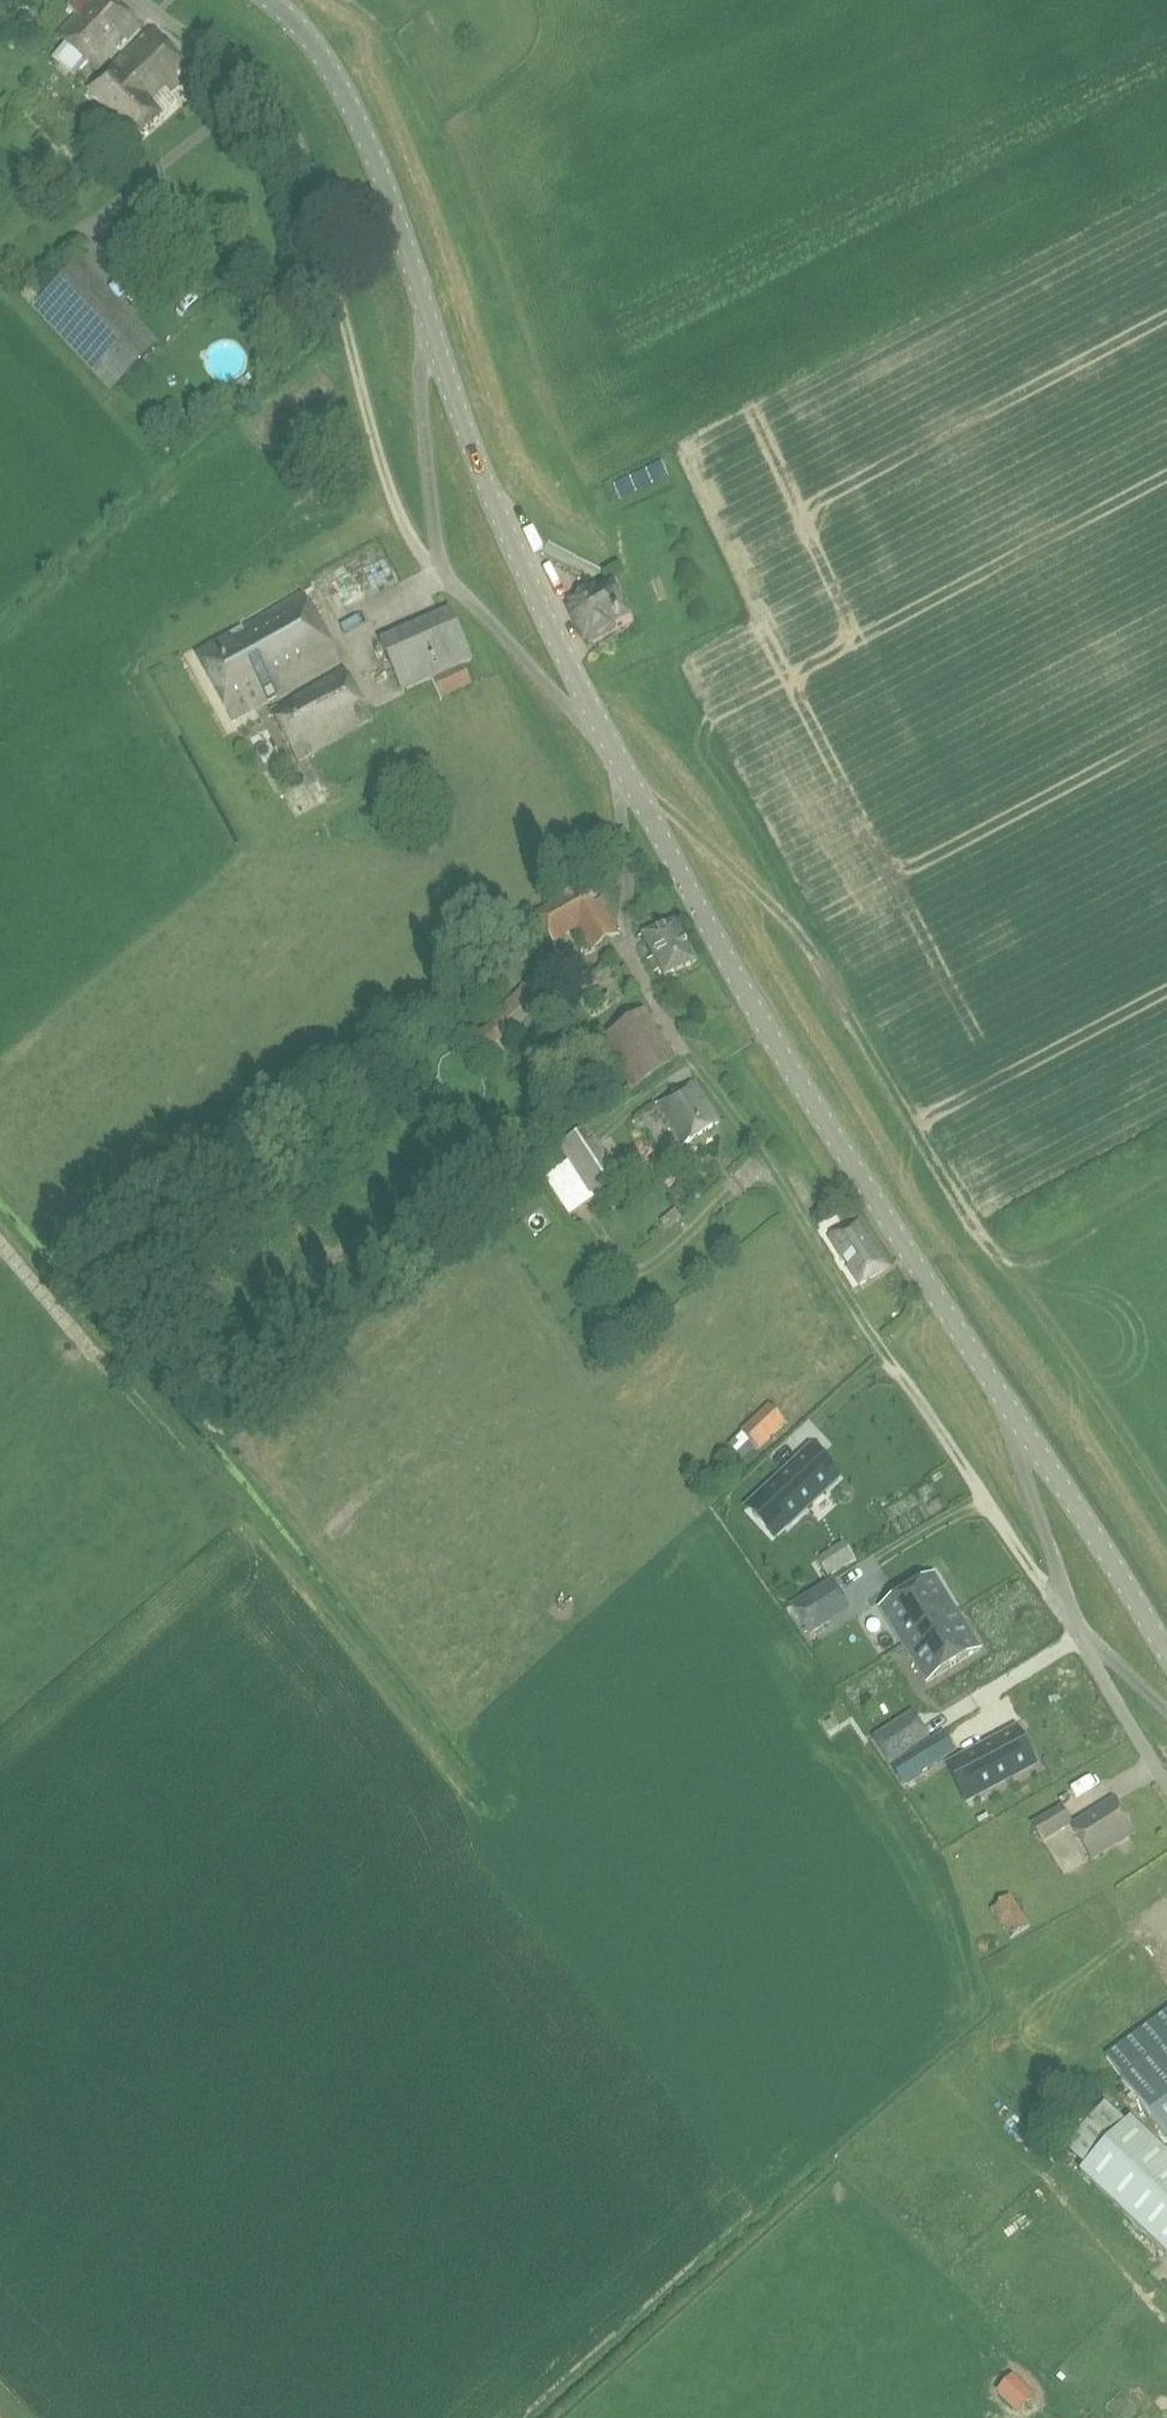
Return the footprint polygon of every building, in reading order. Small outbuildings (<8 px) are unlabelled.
[(140,27),(113,0),(92,0),(91,1),(90,0),(76,0),(70,6),(78,14),(58,34),(97,71),(140,27)] [(114,64),(87,92),(135,139),(162,112),(175,101),(167,91),(191,71),(148,29),(114,64)] [(110,393),(159,347),(82,264),(32,308),(110,393)] [(372,551),(328,574),(337,592),(381,569),(372,551)] [(592,593),(572,603),(578,616),(575,618),(581,631),(584,629),(591,642),(611,632),(608,627),(625,618),(611,590),(594,598),(592,593)] [(343,672),(280,706),(275,697),(339,662),(302,596),(196,655),(232,721),(262,704),(293,762),(369,720),(343,672)] [(471,660),(450,611),(380,642),(401,690),(431,677),(439,698),(471,683),(462,664),(471,660)] [(589,883),(537,915),(554,943),(579,929),(593,952),(621,936),(589,883)] [(666,980),(698,962),(676,922),(661,931),(653,918),(637,926),(654,957),(661,970),(666,980)] [(572,951),(554,969),(567,984),(586,966),(572,951)] [(655,973),(661,970),(654,957),(648,960),(655,973)] [(537,1009),(558,991),(540,972),(521,990),(519,987),(506,999),(482,1022),(487,1028),(472,1040),(490,1063),(504,1052),(497,1043),(537,1009)] [(628,1087),(669,1060),(636,1008),(594,1034),(628,1087)] [(683,1146),(716,1126),(691,1085),(658,1105),(683,1146)] [(587,1129),(559,1147),(590,1197),(591,1196),(599,1209),(626,1194),(618,1181),(620,1180),(587,1129)] [(815,1231),(829,1225),(823,1213),(810,1220),(815,1231)] [(861,1283),(888,1266),(858,1220),(831,1237),(861,1283)] [(786,1423),(769,1405),(740,1432),(757,1450),(786,1423)] [(813,1447),(764,1493),(792,1523),(841,1477),(813,1447)] [(845,1542),(819,1560),(829,1576),(843,1567),(856,1559),(853,1554),(845,1542)] [(925,1682),(978,1649),(932,1576),(879,1609),(925,1682)] [(810,1634),(833,1619),(815,1591),(792,1606),(810,1634)] [(974,1799),(1041,1759),(1019,1724),(953,1764),(974,1799)] [(874,1741),(889,1763),(908,1751),(891,1726),(872,1738),(874,1741)] [(1132,1832),(1113,1801),(1072,1826),(1091,1857),(1132,1832)] [(1072,1825),(1061,1804),(1029,1823),(1042,1843),(1072,1825)] [(1010,1895),(990,1908),(1011,1939),(1028,1925),(1010,1895)] [(1121,2078),(1166,2141),(1166,2044),(1121,2078)] [(1166,2253),(1166,2153),(1140,2127),(1135,2132),(1105,2103),(1064,2146),(1094,2175),(1090,2180),(1166,2253)] [(990,2387),(1014,2408),(1032,2388),(1008,2366),(990,2387)]
